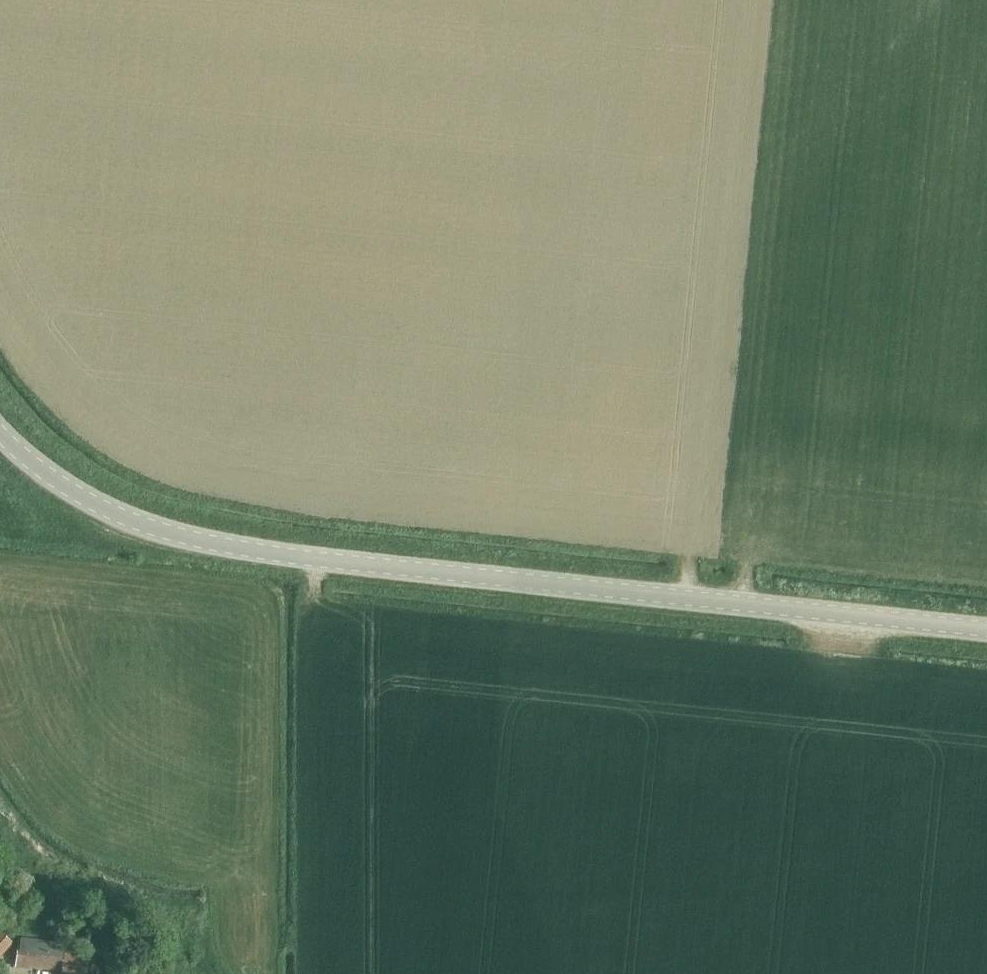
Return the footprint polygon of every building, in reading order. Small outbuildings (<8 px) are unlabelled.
[(13,941),(1,930),(0,931),(0,955),(13,941)] [(19,937),(16,963),(62,969),(61,973),(87,973),(89,955),(65,952),(66,942),(19,937)]
